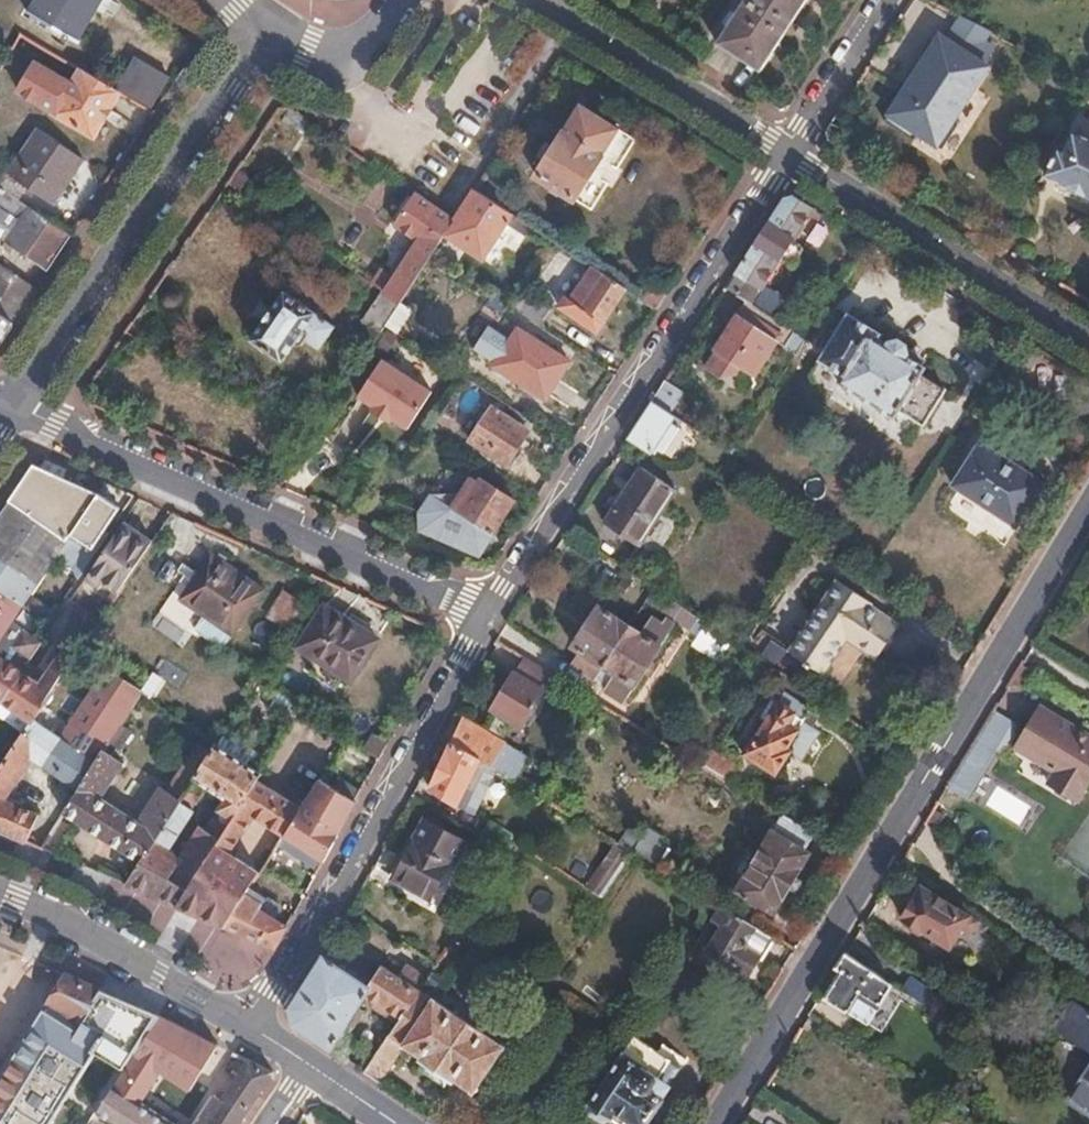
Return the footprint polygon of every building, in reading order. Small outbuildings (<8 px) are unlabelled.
[(28,10),(77,39),(98,0),(33,0),(28,10)] [(718,41),(760,68),(805,0),(744,0),(718,41)] [(1009,40),(947,4),(884,114),(947,149),(1009,40)] [(121,91),(81,68),(72,83),(26,56),(16,71),(25,77),(19,89),(55,110),(54,112),(78,126),(77,131),(88,137),(90,133),(95,134),(121,91)] [(137,59),(122,85),(156,105),(171,79),(137,59)] [(537,175),(576,200),(621,128),(583,104),(537,175)] [(843,127),(832,123),(827,129),(830,142),(836,145),(844,136),(843,127)] [(621,128),(576,200),(593,211),(639,140),(621,128)] [(39,129),(9,173),(27,185),(51,202),(82,158),(39,129)] [(1044,172),(1088,197),(1088,137),(1074,129),(1064,147),(1059,145),(1044,172)] [(0,174),(0,185),(19,198),(27,185),(9,173),(3,169),(0,174)] [(49,268),(72,234),(19,198),(0,185),(0,235),(49,268)] [(454,218),(445,233),(482,256),(507,221),(511,215),(473,190),(454,218)] [(769,223),(730,281),(745,291),(751,282),(762,289),(781,260),(794,264),(804,249),(795,238),(816,207),(794,193),(787,195),(769,223)] [(379,288),(400,301),(430,256),(445,233),(454,218),(429,201),(417,219),(426,226),(394,272),(383,264),(371,281),(379,288)] [(511,215),(507,221),(518,228),(521,222),(511,215)] [(554,243),(548,239),(543,245),(549,250),(554,243)] [(0,268),(0,312),(11,319),(32,288),(0,267),(0,268)] [(626,289),(592,268),(572,299),(567,296),(560,307),(598,332),(626,289)] [(360,317),(381,331),(385,324),(400,301),(379,288),(360,317)] [(283,289),(251,338),(282,359),(294,341),(300,345),(306,337),(318,345),(333,323),(283,289)] [(798,329),(748,299),(715,348),(716,350),(705,364),(724,376),(736,373),(742,364),(756,374),(780,339),(788,344),(798,329)] [(399,332),(415,311),(403,303),(388,323),(399,332)] [(13,321),(13,320),(11,319),(0,312),(0,340),(13,321)] [(897,406),(923,424),(945,388),(920,372),(923,365),(906,355),(909,350),(906,342),(895,336),(894,336),(887,341),(876,336),(878,330),(848,312),(821,358),(842,372),(838,378),(894,413),(897,406)] [(519,328),(495,365),(545,397),(570,361),(519,328)] [(431,391),(381,359),(355,395),(371,405),(369,409),(387,421),(390,418),(406,428),(431,391)] [(667,378),(629,435),(653,451),(677,414),(672,411),(685,390),(667,378)] [(534,420),(513,406),(506,416),(493,408),(472,438),(509,462),(529,431),(528,429),(534,420)] [(980,440),(952,483),(1016,525),(1045,482),(980,440)] [(377,457),(388,465),(393,457),(382,450),(377,457)] [(388,465),(405,476),(410,469),(404,464),(393,457),(388,465)] [(7,625),(12,618),(20,605),(55,554),(96,491),(33,463),(0,511),(0,635),(7,625)] [(642,468),(606,521),(639,543),(675,490),(642,468)] [(405,477),(395,492),(401,497),(412,481),(405,477)] [(456,499),(451,506),(492,533),(514,500),(478,478),(465,497),(462,503),(456,499)] [(462,503),(465,497),(453,490),(450,495),(456,499),(462,503)] [(96,491),(55,554),(80,571),(107,530),(104,526),(118,505),(96,491)] [(105,580),(140,529),(123,517),(89,569),(105,580)] [(154,538),(140,529),(105,580),(119,589),(149,544),(154,538)] [(181,596),(195,606),(224,559),(210,550),(199,567),(185,557),(180,565),(186,569),(182,576),(190,582),(181,596)] [(224,559),(195,606),(205,612),(198,624),(226,643),(263,585),(224,559)] [(829,575),(781,646),(813,668),(836,634),(866,653),(888,619),(859,600),(861,596),(829,575)] [(697,617),(654,587),(648,598),(692,626),(697,617)] [(266,615),(288,629),(305,602),(284,588),(266,615)] [(324,603),(298,643),(349,676),(375,635),(324,603)] [(593,681),(595,678),(629,625),(598,606),(572,646),(580,651),(570,666),(593,681)] [(629,625),(595,678),(605,685),(603,689),(622,701),(671,628),(651,615),(640,631),(629,625)] [(0,635),(0,658),(5,662),(20,672),(37,646),(7,625),(0,635)] [(716,657),(726,641),(705,628),(695,644),(716,657)] [(39,685),(49,692),(53,686),(67,666),(79,649),(82,644),(72,637),(39,685)] [(450,742),(452,744),(498,771),(514,781),(526,760),(499,743),(511,724),(520,731),(546,689),(545,684),(553,673),(526,656),(517,671),(515,669),(489,711),(495,715),(484,734),(462,720),(452,737),(450,742)] [(0,658),(0,702),(20,672),(5,662),(0,658)] [(81,712),(63,739),(95,760),(103,750),(110,738),(120,722),(141,690),(109,669),(81,712)] [(0,702),(29,722),(31,719),(49,692),(39,685),(20,672),(0,702)] [(784,694),(777,705),(801,721),(808,710),(784,694)] [(782,750),(800,722),(801,721),(777,705),(745,752),(773,770),(785,753),(782,750)] [(991,708),(954,791),(977,801),(1015,718),(991,708)] [(1012,753),(1051,776),(1044,787),(1075,807),(1088,785),(1088,740),(1039,710),(1012,753)] [(442,738),(450,742),(452,737),(462,720),(454,715),(442,738)] [(0,765),(0,796),(3,791),(28,755),(44,766),(63,739),(31,719),(29,722),(22,733),(1,763),(0,765)] [(120,722),(110,738),(118,745),(128,728),(120,722)] [(800,722),(782,750),(785,753),(798,761),(816,733),(800,722)] [(376,731),(366,746),(380,756),(389,740),(376,731)] [(63,739),(44,766),(78,788),(95,760),(63,739)] [(125,882),(175,903),(212,847),(257,776),(260,771),(216,741),(197,770),(187,786),(194,792),(202,782),(225,796),(205,827),(200,824),(179,856),(167,848),(176,835),(174,833),(190,808),(178,800),(140,859),(125,882)] [(498,771),(452,744),(428,786),(457,803),(466,789),(482,799),(498,771)] [(710,749),(701,764),(726,779),(736,765),(710,749)] [(64,810),(140,859),(178,800),(179,798),(159,785),(137,819),(101,795),(122,762),(103,750),(95,760),(78,788),(64,810)] [(185,789),(187,786),(197,770),(188,764),(176,782),(185,789)] [(320,775),(301,804),(283,833),(324,859),(357,798),(320,775)] [(175,903),(188,908),(207,879),(211,881),(218,869),(215,866),(226,849),(249,813),(267,783),(257,776),(212,847),(175,903)] [(267,783),(249,813),(282,834),(283,833),(301,804),(267,783)] [(15,798),(3,791),(0,796),(0,797),(12,803),(15,798)] [(16,835),(26,839),(36,815),(21,807),(23,803),(15,798),(12,803),(0,797),(0,828),(16,835)] [(784,814),(738,890),(772,911),(808,854),(804,850),(814,833),(784,814)] [(425,820),(393,877),(430,897),(450,862),(452,863),(465,842),(425,820)] [(492,824),(483,837),(510,854),(517,843),(518,840),(492,824)] [(619,844),(630,851),(657,867),(668,849),(658,842),(662,836),(645,825),(639,834),(629,827),(619,844)] [(588,886),(603,896),(630,857),(614,846),(588,886)] [(207,879),(188,908),(224,924),(250,884),(259,870),(226,849),(215,866),(218,869),(211,881),(207,879)] [(250,884),(224,924),(275,945),(287,924),(271,914),(279,902),(250,884)] [(911,901),(899,920),(909,926),(910,930),(911,933),(913,935),(916,937),(919,936),(922,934),(947,949),(959,929),(968,934),(974,923),(914,887),(908,898),(911,901)] [(775,939),(719,905),(708,921),(721,929),(707,952),(727,964),(729,961),(747,973),(756,960),(760,962),(775,939)] [(436,965),(430,975),(437,980),(458,951),(449,945),(436,965)] [(402,1017),(420,989),(384,964),(368,985),(324,954),(289,1006),(295,1025),(341,1055),(353,1037),(348,1033),(352,1027),(347,1023),(367,993),(374,998),(372,1001),(373,1008),(397,1024),(402,1017)] [(844,954),(835,969),(841,973),(826,994),(847,1007),(846,1013),(865,1025),(891,984),(844,954)] [(97,990),(66,973),(50,1000),(81,1017),(97,990)] [(504,1045),(420,989),(402,1017),(397,1024),(376,1055),(366,1072),(380,1081),(404,1045),(423,1058),(421,1061),(452,1082),(455,1079),(473,1092),(504,1045)] [(97,990),(81,1017),(76,1025),(106,1044),(129,1059),(135,1051),(158,1015),(97,990)] [(50,1000),(0,1074),(0,1123),(51,1123),(106,1044),(76,1025),(81,1017),(50,1000)] [(1049,1029),(1088,1056),(1088,1013),(1068,1000),(1049,1029)] [(96,1109),(119,1123),(190,1123),(176,1115),(172,1120),(138,1099),(159,1068),(188,1087),(217,1044),(158,1015),(135,1051),(129,1059),(114,1082),(96,1109)] [(588,1104),(593,1108),(590,1111),(603,1121),(608,1117),(612,1120),(615,1119),(624,1123),(625,1123),(629,1118),(640,1123),(643,1123),(666,1087),(651,1076),(664,1057),(633,1035),(588,1104)] [(966,1052),(977,1059),(986,1045),(974,1037),(966,1052)] [(366,1072),(376,1055),(370,1050),(358,1067),(366,1072)] [(651,1076),(666,1087),(680,1067),(664,1057),(651,1076)] [(1065,1094),(1088,1110),(1088,1057),(1065,1094)] [(244,1114),(272,1071),(247,1058),(221,1096),(213,1092),(198,1114),(191,1123),(237,1123),(244,1114)]
